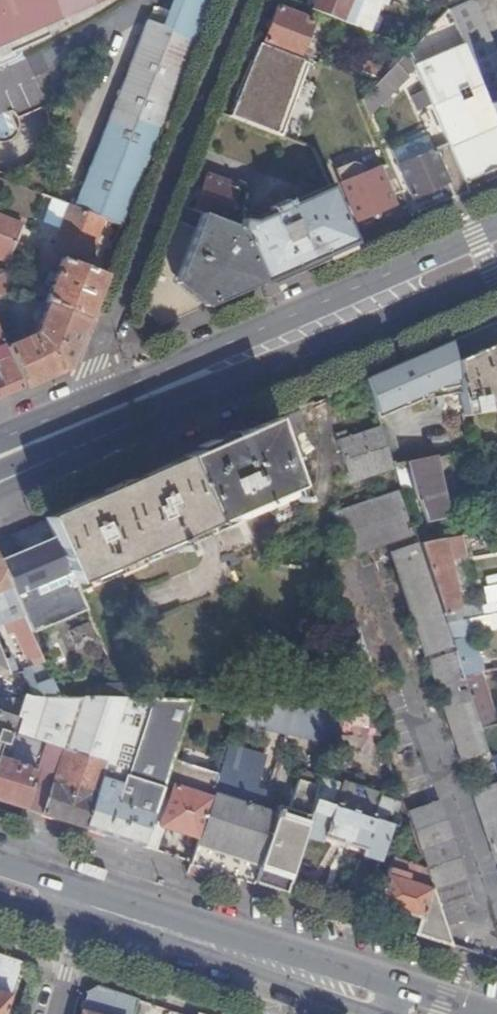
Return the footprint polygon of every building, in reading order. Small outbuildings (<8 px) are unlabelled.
[(74,18),(84,14),(115,0),(0,0),(0,50),(74,18)] [(123,229),(138,190),(211,2),(206,0),(177,0),(165,30),(149,24),(75,209),(104,221),(123,229)] [(311,11),(352,27),(357,15),(367,19),(375,0),(315,0),(311,11)] [(450,10),(466,47),(496,119),(496,53),(473,0),(472,0),(450,10)] [(300,58),(314,23),(278,9),(264,44),(300,58)] [(415,69),(432,107),(443,132),(449,146),(466,184),(496,170),(496,119),(466,47),(415,69)] [(293,58),(268,49),(263,62),(288,72),(293,58)] [(323,58),(320,63),(319,68),(332,73),(333,73),(374,89),(382,80),(361,73),(323,58)] [(382,80),(390,72),(365,62),(361,73),(382,80)] [(408,78),(395,66),(390,72),(382,80),(374,89),(361,102),(368,118),(408,78)] [(283,133),(296,98),(274,89),(261,124),(283,133)] [(443,132),(432,107),(415,114),(427,139),(443,132)] [(449,183),(455,199),(470,193),(466,184),(449,146),(436,151),(403,165),(397,153),(386,157),(389,166),(400,189),(407,186),(411,199),(449,183)] [(390,193),(400,189),(389,166),(360,177),(355,166),(339,173),(344,184),(339,185),(355,221),(396,205),(390,193)] [(207,177),(193,211),(203,215),(224,223),(237,189),(207,177)] [(250,223),(240,222),(239,229),(263,283),(362,242),(355,221),(339,185),(290,206),(288,202),(269,210),(271,214),(250,223)] [(89,262),(104,221),(75,209),(59,203),(52,220),(66,225),(56,249),(89,262)] [(178,278),(212,306),(263,283),(239,229),(224,223),(203,215),(178,278)] [(17,243),(23,228),(0,220),(0,237),(17,243)] [(173,236),(165,262),(175,265),(183,240),(173,236)] [(0,238),(0,260),(10,263),(17,245),(0,238)] [(88,318),(104,277),(63,261),(58,274),(52,272),(46,285),(52,288),(46,302),(49,303),(88,318)] [(5,298),(8,273),(0,273),(0,297),(2,298),(5,298)] [(5,347),(22,340),(2,298),(0,297),(0,334),(5,347)] [(68,369),(88,318),(49,303),(42,321),(37,319),(35,324),(40,326),(37,333),(22,340),(5,347),(24,389),(68,369)] [(495,324),(456,339),(464,383),(464,414),(496,407),(496,324),(495,324)] [(24,389),(5,347),(0,334),(0,399),(24,389)] [(464,383),(456,339),(369,379),(381,414),(464,383)] [(315,423),(309,410),(287,418),(294,435),(315,423)] [(294,435),(287,418),(185,459),(218,534),(296,500),(298,505),(317,498),(294,435)] [(394,467),(384,437),(381,428),(338,443),(351,482),(395,468),(394,467)] [(436,458),(472,451),(468,431),(395,447),(391,435),(384,437),(394,467),(400,466),(406,464),(436,458)] [(449,518),(436,458),(406,464),(416,498),(418,498),(419,501),(421,500),(427,522),(449,518)] [(218,534),(185,459),(140,479),(172,554),(179,551),(179,552),(183,551),(183,549),(193,545),(198,556),(203,555),(198,543),(218,534)] [(405,477),(400,466),(394,467),(395,468),(398,479),(405,477)] [(172,554),(140,479),(93,499),(126,574),(172,554)] [(425,655),(450,647),(398,494),(334,515),(347,554),(387,542),(425,655)] [(72,573),(80,594),(126,574),(93,499),(47,519),(56,538),(72,573)] [(59,578),(72,573),(56,538),(1,562),(28,624),(47,618),(35,589),(45,584),(49,593),(63,588),(59,578)] [(451,568),(444,540),(420,545),(444,614),(460,611),(451,568)] [(60,697),(28,624),(1,562),(0,559),(0,625),(4,624),(9,635),(15,632),(27,660),(32,658),(36,668),(23,672),(32,697),(60,697)] [(481,587),(485,606),(496,604),(496,584),(481,587)] [(462,621),(460,611),(444,614),(447,624),(462,621)] [(462,621),(447,624),(451,638),(475,633),(496,629),(496,614),(462,621)] [(475,633),(451,638),(457,653),(459,660),(480,659),(475,633)] [(8,675),(8,673),(15,670),(10,656),(2,658),(0,651),(0,676),(8,675)] [(488,747),(481,728),(464,676),(459,660),(457,653),(429,662),(463,760),(489,751),(488,747)] [(464,676),(481,673),(483,672),(480,659),(459,660),(464,676)] [(496,725),(496,721),(481,673),(464,676),(481,728),(496,725)] [(4,745),(7,735),(10,735),(11,732),(22,699),(1,697),(0,694),(0,744),(4,745)] [(23,808),(86,828),(127,699),(60,697),(32,697),(23,697),(22,699),(11,732),(21,734),(44,742),(35,769),(23,808)] [(142,846),(170,762),(189,701),(181,700),(127,699),(86,828),(142,846)] [(241,702),(239,709),(245,721),(301,735),(307,703),(292,703),(241,702)] [(320,719),(342,719),(346,705),(318,703),(320,719)] [(12,762),(35,769),(44,742),(21,734),(12,762)] [(488,747),(489,751),(493,764),(496,775),(496,744),(488,747)] [(233,746),(224,782),(255,791),(264,754),(233,746)] [(23,808),(35,769),(12,762),(0,757),(0,800),(23,808)] [(198,839),(212,796),(217,777),(170,762),(142,846),(150,849),(157,851),(164,829),(198,839)] [(493,764),(480,768),(486,787),(473,791),(495,860),(496,859),(496,775),(493,764)] [(361,856),(379,862),(395,815),(399,803),(380,796),(384,781),(361,773),(357,783),(343,778),(341,784),(322,777),(303,837),(322,843),(324,836),(363,849),(361,856)] [(240,878),(285,892),(303,837),(282,829),(275,851),(265,848),(276,817),(212,796),(198,839),(190,862),(191,862),(240,878)] [(395,815),(409,820),(401,796),(399,803),(395,815)] [(408,810),(440,907),(460,901),(471,897),(464,876),(465,875),(440,800),(408,810)] [(139,857),(142,846),(86,828),(23,808),(20,819),(139,857)] [(421,919),(431,887),(425,868),(393,857),(377,905),(421,919)] [(237,888),(240,878),(191,862),(187,873),(237,888)] [(415,934),(451,946),(431,887),(421,919),(415,934)] [(460,901),(440,907),(446,925),(465,918),(460,901)] [(20,965),(0,958),(0,1013),(5,1013),(20,965)] [(139,1003),(97,989),(88,994),(83,1013),(136,1013),(139,1003)]
